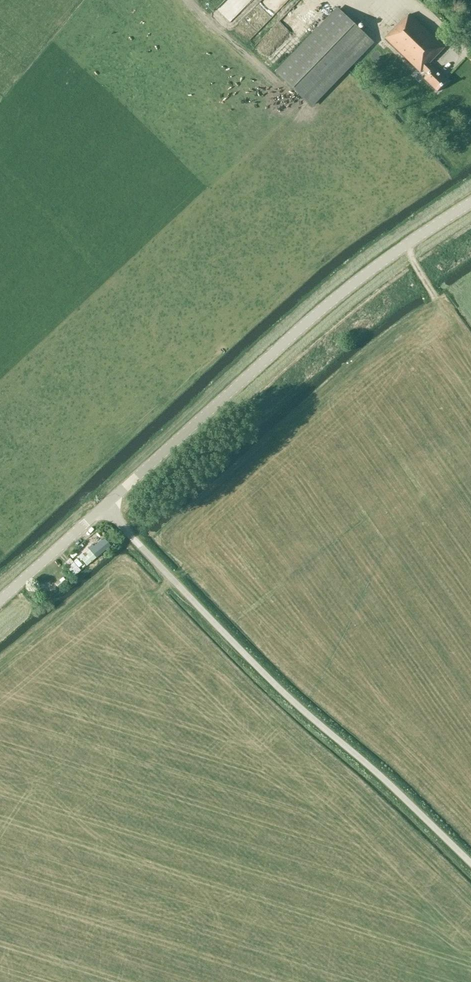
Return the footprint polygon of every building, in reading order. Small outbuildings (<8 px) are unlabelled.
[(321,19),(330,11),(326,7),(317,15),(321,19)] [(311,106),(347,68),(373,42),(339,9),(277,73),(311,106)] [(403,21),(402,20),(385,38),(421,72),(423,70),(428,75),(425,79),(437,91),(447,81),(434,69),(429,64),(444,47),(410,14),(403,21)] [(259,57),(274,39),(266,32),(251,50),(259,57)] [(25,584),(46,607),(123,543),(98,518),(25,584)]
